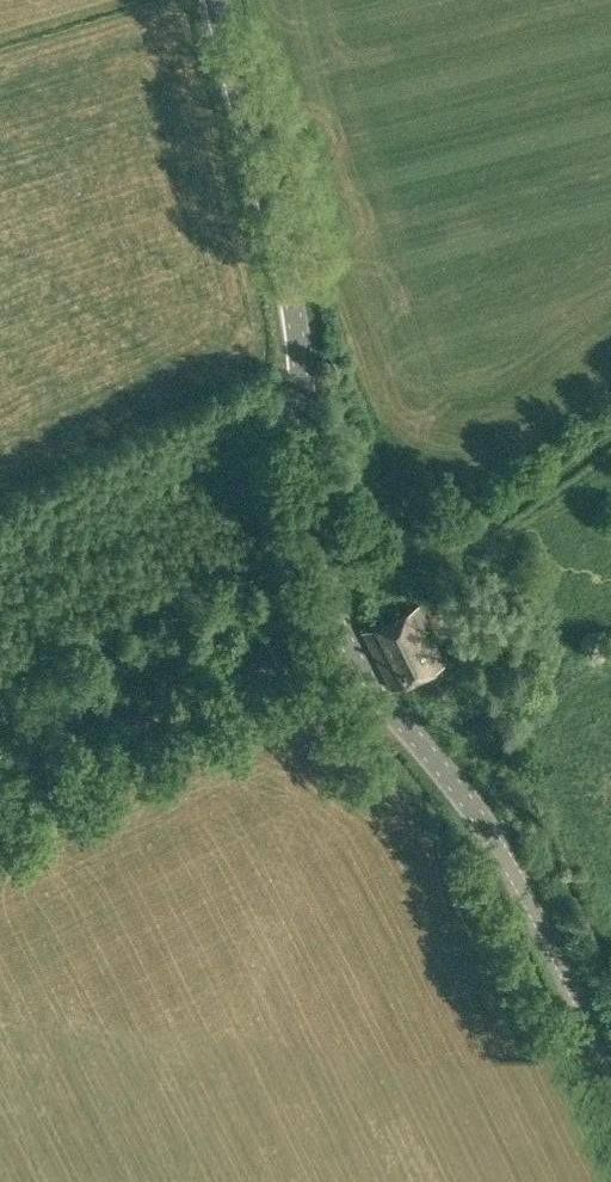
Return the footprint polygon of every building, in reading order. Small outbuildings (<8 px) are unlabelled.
[(363,632),(390,689),(447,661),(419,605),(363,632)]
